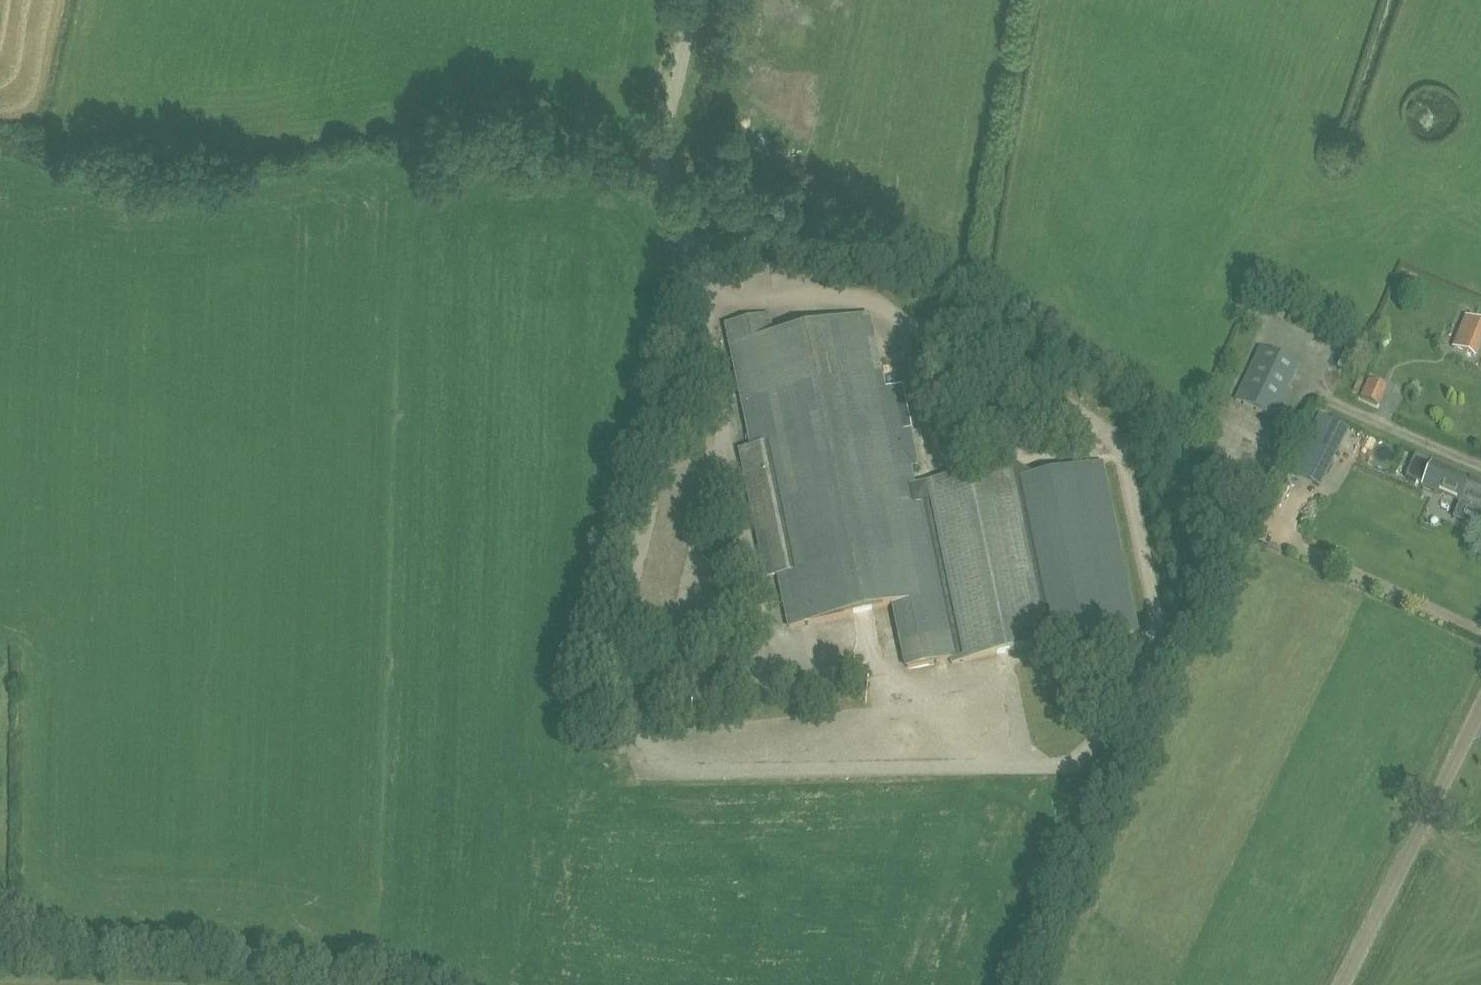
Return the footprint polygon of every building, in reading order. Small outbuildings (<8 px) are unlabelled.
[(768,315),(726,324),(739,388),(744,387),(746,396),(741,397),(743,407),(776,400),(786,397),(773,337),(768,315)] [(825,619),(917,599),(898,504),(911,503),(907,486),(914,485),(910,467),(918,465),(910,430),(891,434),(868,315),(773,337),(786,397),(776,400),(825,619)] [(1474,355),(1480,337),(1480,323),(1466,316),(1453,347),(1474,355)] [(1298,366),(1260,348),(1235,400),(1273,418),(1298,366)] [(1369,378),(1359,396),(1378,404),(1386,386),(1369,378)] [(824,619),(776,400),(743,407),(751,447),(740,450),(766,577),(778,575),(789,627),(824,619)] [(1336,451),(1349,427),(1324,415),(1312,438),(1336,451)] [(914,485),(907,486),(911,503),(924,501),(957,657),(950,658),(951,662),(1046,644),(1048,650),(1138,631),(1102,463),(1034,477),(1014,464),(914,485)] [(1453,518),(1479,529),(1480,524),(1480,483),(1450,469),(1444,483),(1464,492),(1453,518)] [(911,503),(898,504),(917,599),(893,605),(907,668),(950,658),(957,657),(924,501),(911,503)]
